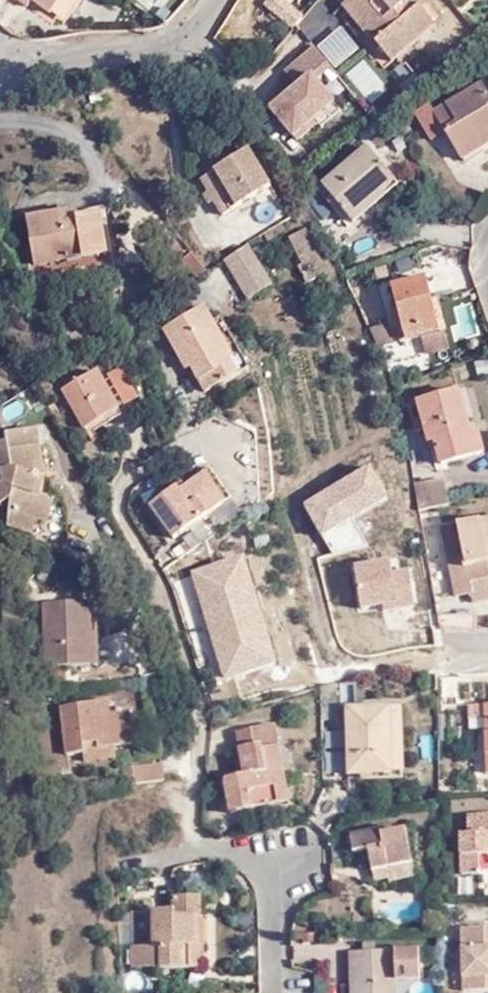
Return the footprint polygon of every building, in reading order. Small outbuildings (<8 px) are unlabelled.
[(47,13),(56,0),(30,0),(47,13)] [(267,6),(291,26),(303,12),(289,0),(271,0),(267,6)] [(375,46),(393,67),(439,28),(414,0),(355,0),(352,3),(384,39),(375,46)] [(479,149),(487,145),(487,85),(450,102),(437,107),(436,106),(419,114),(430,141),(447,134),(452,145),(473,136),(479,149)] [(304,100),(300,103),(306,113),(310,110),(304,100)] [(300,103),(285,113),(291,123),(301,134),(302,135),(313,127),(304,114),(306,113),(300,103)] [(301,134),(291,123),(288,124),(297,137),(301,134)] [(458,159),(479,149),(473,136),(452,145),(458,159)] [(325,189),(353,219),(396,179),(368,148),(325,189)] [(247,152),(200,180),(221,217),(269,190),(247,152)] [(78,210),(28,219),(37,267),(107,255),(101,216),(79,219),(78,210)] [(307,229),(289,238),(302,265),(298,267),(307,285),(328,274),(319,257),(321,257),(307,229)] [(249,245),(224,261),(248,300),(273,284),(249,245)] [(110,269),(107,255),(37,267),(39,280),(110,269)] [(212,276),(216,273),(199,257),(190,267),(204,280),(212,276)] [(395,346),(419,340),(417,330),(439,324),(435,310),(431,312),(421,279),(387,288),(393,311),(387,313),(395,346)] [(221,391),(238,380),(228,365),(234,361),(213,326),(205,312),(166,335),(189,377),(193,374),(201,386),(215,379),(221,391)] [(221,322),(213,326),(234,361),(228,365),(238,380),(250,372),(221,322)] [(442,334),(439,324),(417,330),(419,340),(442,334)] [(447,351),(442,334),(419,340),(424,357),(447,351)] [(98,374),(65,394),(90,438),(123,418),(98,374)] [(208,398),(221,391),(215,379),(201,386),(208,398)] [(434,441),(439,463),(483,452),(478,431),(470,433),(459,392),(420,402),(428,442),(434,441)] [(401,393),(394,395),(399,409),(406,407),(401,393)] [(44,525),(50,499),(42,497),(45,482),(45,479),(38,433),(0,440),(0,514),(8,529),(33,535),(37,523),(44,525)] [(212,474),(204,478),(226,511),(233,506),(212,474)] [(410,481),(414,509),(447,504),(443,476),(410,481)] [(174,545),(226,511),(204,478),(181,494),(177,491),(151,508),(174,545)] [(56,501),(50,499),(44,525),(51,526),(56,501)] [(436,528),(447,597),(465,594),(466,598),(487,594),(487,519),(456,524),(436,528)] [(205,565),(211,585),(245,573),(238,547),(221,552),(223,559),(205,565)] [(245,583),(220,591),(231,631),(270,618),(263,595),(253,599),(248,582),(245,583)] [(87,636),(92,637),(90,604),(42,606),(46,667),(89,665),(87,636)] [(440,615),(429,616),(431,629),(442,630),(440,615)] [(97,636),(92,637),(87,636),(89,665),(100,665),(97,636)] [(105,747),(114,746),(133,744),(130,706),(111,708),(109,698),(61,704),(66,752),(84,750),(85,743),(103,741),(105,747)] [(413,702),(402,703),(403,769),(415,769),(413,702)] [(358,769),(403,769),(402,703),(357,703),(358,769)] [(280,729),(243,735),(249,776),(228,780),(235,817),(294,805),(280,729)] [(115,757),(114,746),(105,747),(103,741),(85,743),(84,750),(85,759),(115,757)] [(163,762),(125,766),(128,783),(164,779),(163,762)] [(482,872),(483,857),(487,857),(487,813),(471,814),(470,832),(462,832),(463,872),(482,872)] [(371,878),(386,876),(385,870),(412,864),(406,831),(381,834),(380,830),(350,834),(353,851),(366,849),(371,878)] [(414,876),(412,864),(385,870),(386,876),(387,881),(414,876)] [(135,973),(194,972),(194,950),(199,950),(199,923),(203,922),(202,901),(176,902),(176,917),(133,918),(135,973)] [(464,931),(465,992),(487,992),(487,930),(464,931)] [(194,950),(194,972),(209,971),(208,950),(199,950),(194,950)] [(353,959),(354,992),(399,992),(399,986),(412,986),(411,957),(379,958),(379,951),(366,950),(367,958),(353,959)]
